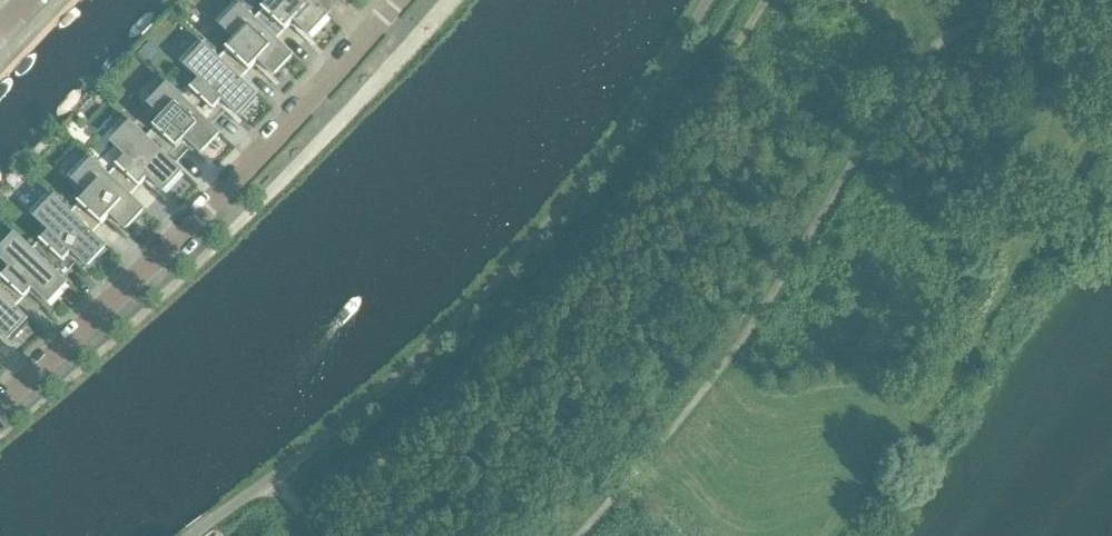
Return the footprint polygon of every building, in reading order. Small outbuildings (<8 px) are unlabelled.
[(311,0),(269,0),(270,1),(253,20),(276,41),(293,23),(308,37),(327,18),(328,18),(329,17),(311,1),(311,0)] [(276,41),(253,20),(234,2),(233,3),(234,4),(215,23),(231,38),(214,56),(241,81),(258,63),(273,77),(291,57),(292,58),(293,57),(276,41)] [(241,81),(214,56),(198,41),(197,42),(198,43),(179,62),(199,80),(181,99),(205,120),(222,102),(236,116),(255,97),(256,97),(257,96),(241,81)] [(162,119),(145,138),(168,159),(185,141),(200,155),(218,135),(219,136),(220,135),(205,120),(181,99),(162,80),(160,81),(167,88),(149,107),(162,119)] [(168,159),(145,138),(124,118),(123,119),(130,126),(112,145),(125,157),(107,176),(130,197),(148,179),(162,193),(181,174),(182,174),(183,173),(168,159)] [(130,197),(107,176),(86,156),(85,157),(86,158),(67,177),(87,195),(69,213),(93,235),(110,217),(124,231),(143,211),(144,212),(145,211),(130,197)] [(93,235),(69,213),(48,193),(47,194),(47,195),(29,214),(48,232),(31,251),(54,272),(71,254),(86,268),(105,248),(105,249),(106,248),(93,235)] [(0,279),(0,295),(15,309),(32,291),(47,305),(66,285),(66,286),(67,285),(54,272),(31,251),(9,230),(8,231),(15,238),(0,253),(0,260),(9,269),(0,279)] [(0,295),(0,334),(7,341),(26,321),(27,322),(28,321),(15,309),(0,295)]
